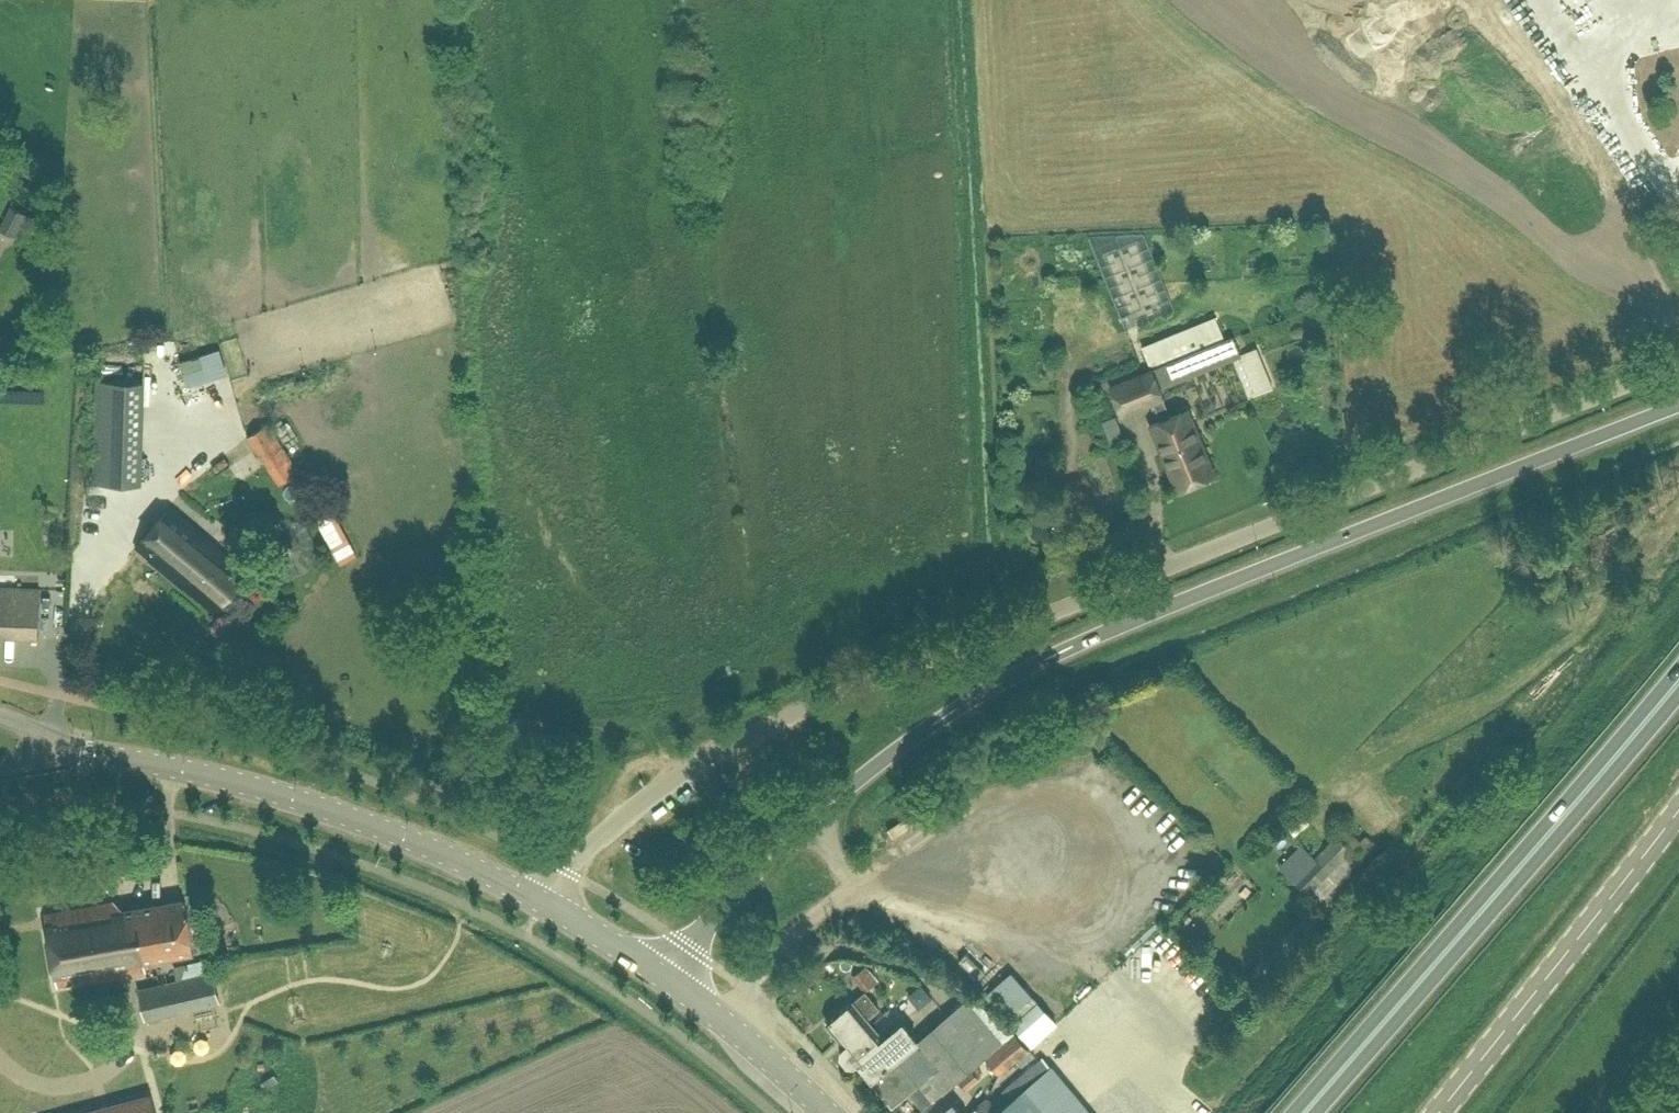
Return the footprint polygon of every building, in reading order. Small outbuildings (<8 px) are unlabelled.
[(1213,313),(1140,343),(1150,366),(1158,387),(1230,357),(1247,397),(1271,387),(1254,347),(1240,353),(1232,332),(1223,336),(1213,313)] [(203,371),(190,375),(194,388),(233,375),(225,351),(199,359),(203,371)] [(1159,417),(1149,421),(1176,486),(1214,471),(1187,406),(1169,413),(1161,395),(1158,387),(1150,366),(1109,383),(1121,412),(1152,399),(1159,417)] [(139,481),(143,379),(97,377),(93,480),(139,481)] [(277,481),(298,467),(267,421),(246,434),(277,481)] [(212,610),(247,569),(170,504),(135,545),(212,610)] [(334,509),(317,518),(342,564),(358,556),(334,509)] [(39,586),(0,585),(0,635),(37,636),(39,586)] [(897,836),(920,823),(911,807),(888,820),(897,836)] [(1310,889),(1349,851),(1336,836),(1296,875),(1310,889)] [(144,959),(193,949),(183,897),(122,908),(112,900),(43,913),(57,985),(145,968),(144,959)] [(1180,950),(1150,971),(1157,980),(1187,959),(1180,950)] [(867,984),(879,976),(868,960),(856,968),(867,984)] [(167,1012),(219,1000),(212,970),(160,982),(167,1012)] [(1019,1029),(1040,1044),(1061,1014),(1021,986),(1009,1002),(1029,1015),(1019,1029)] [(892,1101),(917,1080),(925,1089),(915,1097),(922,1106),(1000,1040),(965,997),(917,1037),(902,1020),(883,1036),(866,1016),(878,1006),(864,989),(826,1022),(844,1044),(841,1047),(840,1053),(847,1060),(853,1061),(857,1058),(871,1075),(870,1075),(892,1101)] [(1004,1064),(1011,1059),(1024,1047),(1011,1032),(991,1049),(1004,1064)] [(1041,1054),(1001,1087),(1009,1097),(997,1107),(986,1093),(985,1094),(964,1112),(965,1112),(1091,1112),(1041,1054)] [(957,1077),(964,1085),(976,1074),(970,1067),(957,1077)] [(78,1112),(156,1112),(150,1093),(78,1112)] [(964,1112),(950,1096),(936,1108),(941,1112),(965,1112),(964,1112)]
